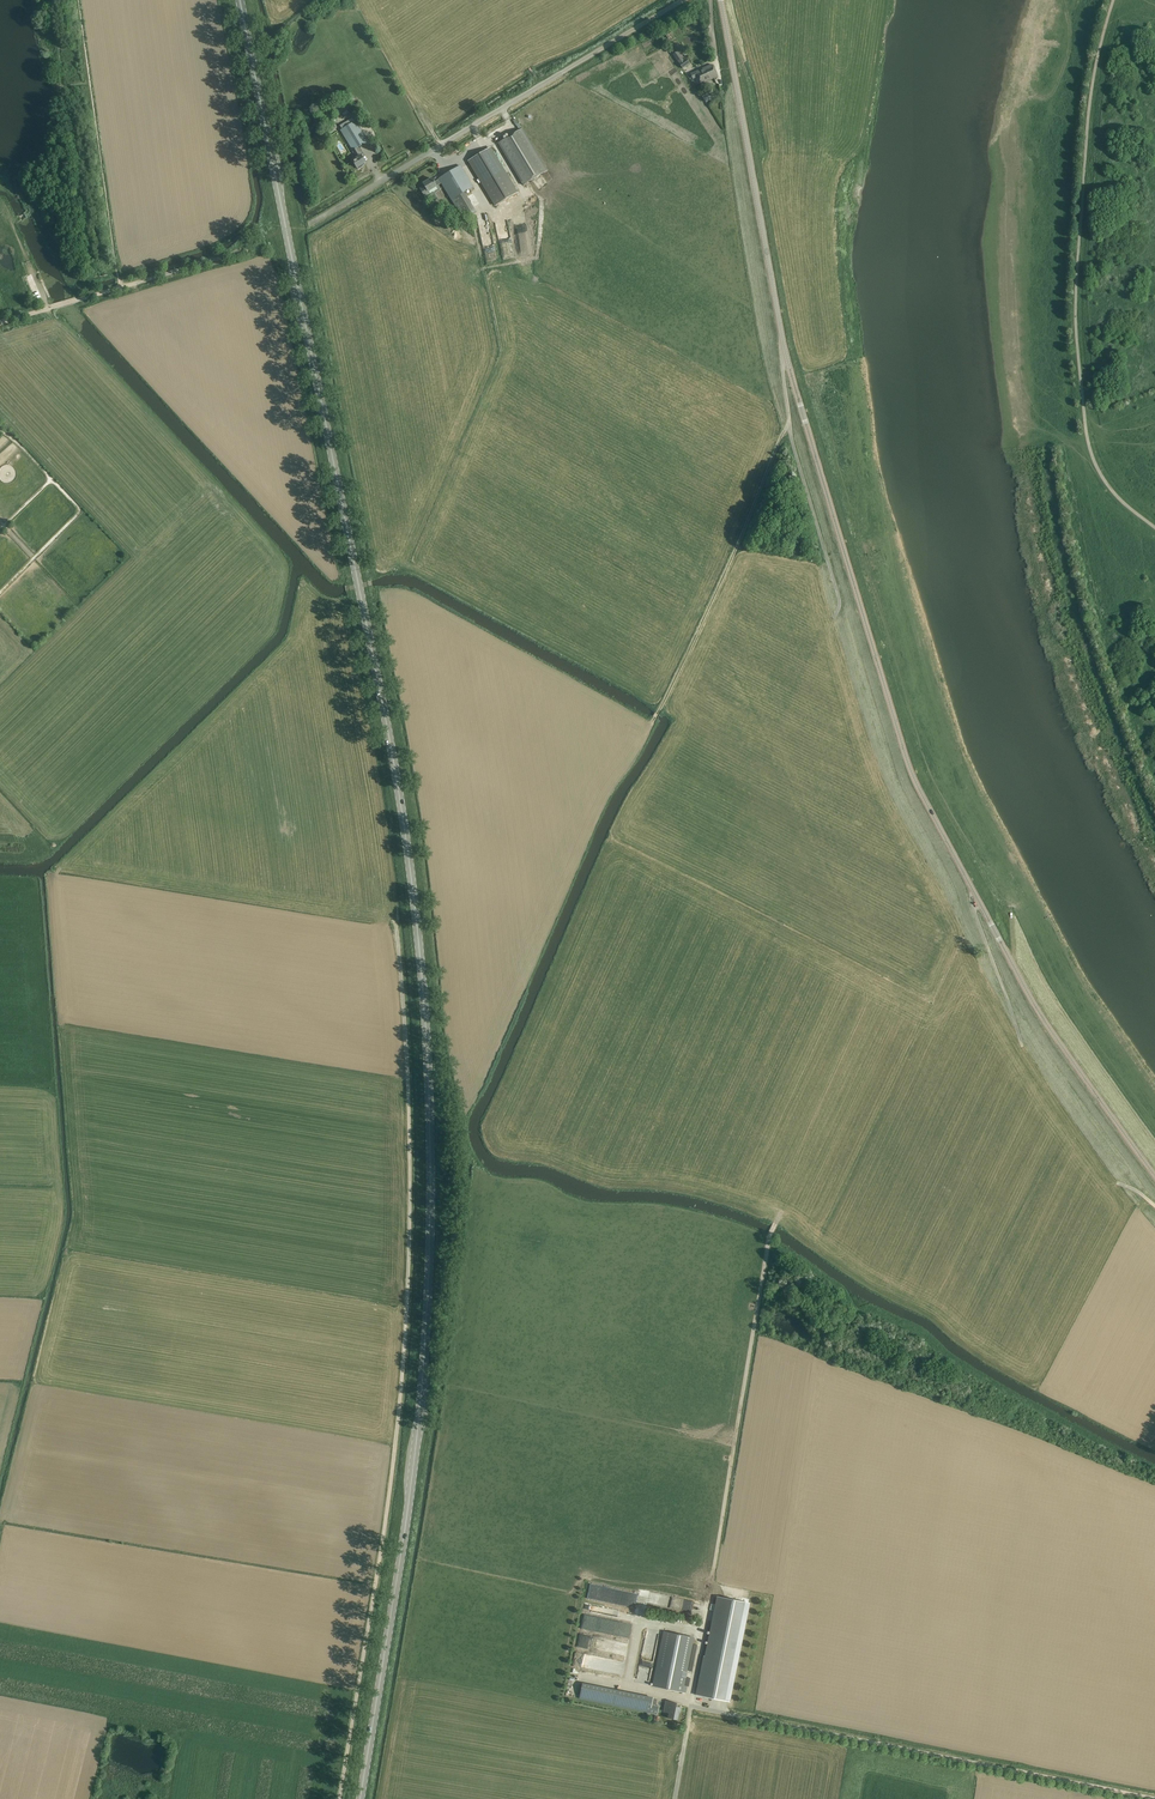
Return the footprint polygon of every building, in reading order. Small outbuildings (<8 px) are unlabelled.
[(683,60),(677,52),(673,55),(683,69),(690,64),(686,58),(683,60)] [(705,81),(705,82),(717,77),(712,64),(703,68),(706,74),(704,75),(707,81),(705,81)] [(706,74),(703,68),(691,74),(693,79),(698,77),(701,84),(705,82),(705,81),(707,81),(704,75),(706,74)] [(710,95),(707,90),(706,90),(701,95),(704,100),(710,95)] [(352,107),(348,101),(338,107),(337,106),(333,108),(337,116),(352,107)] [(368,141),(356,121),(340,130),(357,158),(352,160),(357,168),(358,170),(363,167),(362,166),(365,165),(364,163),(365,163),(361,155),(361,156),(356,148),(368,141)] [(547,171),(522,129),(498,143),(523,185),(547,171)] [(517,193),(489,148),(469,160),(496,205),(517,193)] [(423,184),(425,186),(420,189),(425,197),(430,194),(428,191),(441,183),(451,200),(473,187),(460,166),(439,179),(434,182),(432,178),(423,184)] [(704,1656),(696,1695),(725,1701),(745,1602),(718,1597),(706,1656),(704,1656)] [(583,1615),(581,1629),(614,1634),(615,1626),(620,1626),(621,1621),(583,1615)] [(694,1637),(664,1631),(652,1686),(685,1693),(686,1690),(683,1690),(694,1637)] [(578,1646),(588,1647),(590,1636),(579,1634),(578,1646)] [(575,1653),(573,1666),(621,1673),(623,1660),(575,1653)] [(644,1712),(650,1713),(652,1705),(653,1698),(647,1697),(644,1712)] [(665,1705),(663,1712),(667,1712),(669,1713),(668,1718),(678,1720),(679,1715),(678,1714),(679,1711),(675,1710),(676,1707),(677,1703),(666,1701),(665,1705)] [(658,1706),(652,1705),(650,1713),(657,1714),(658,1706)]
